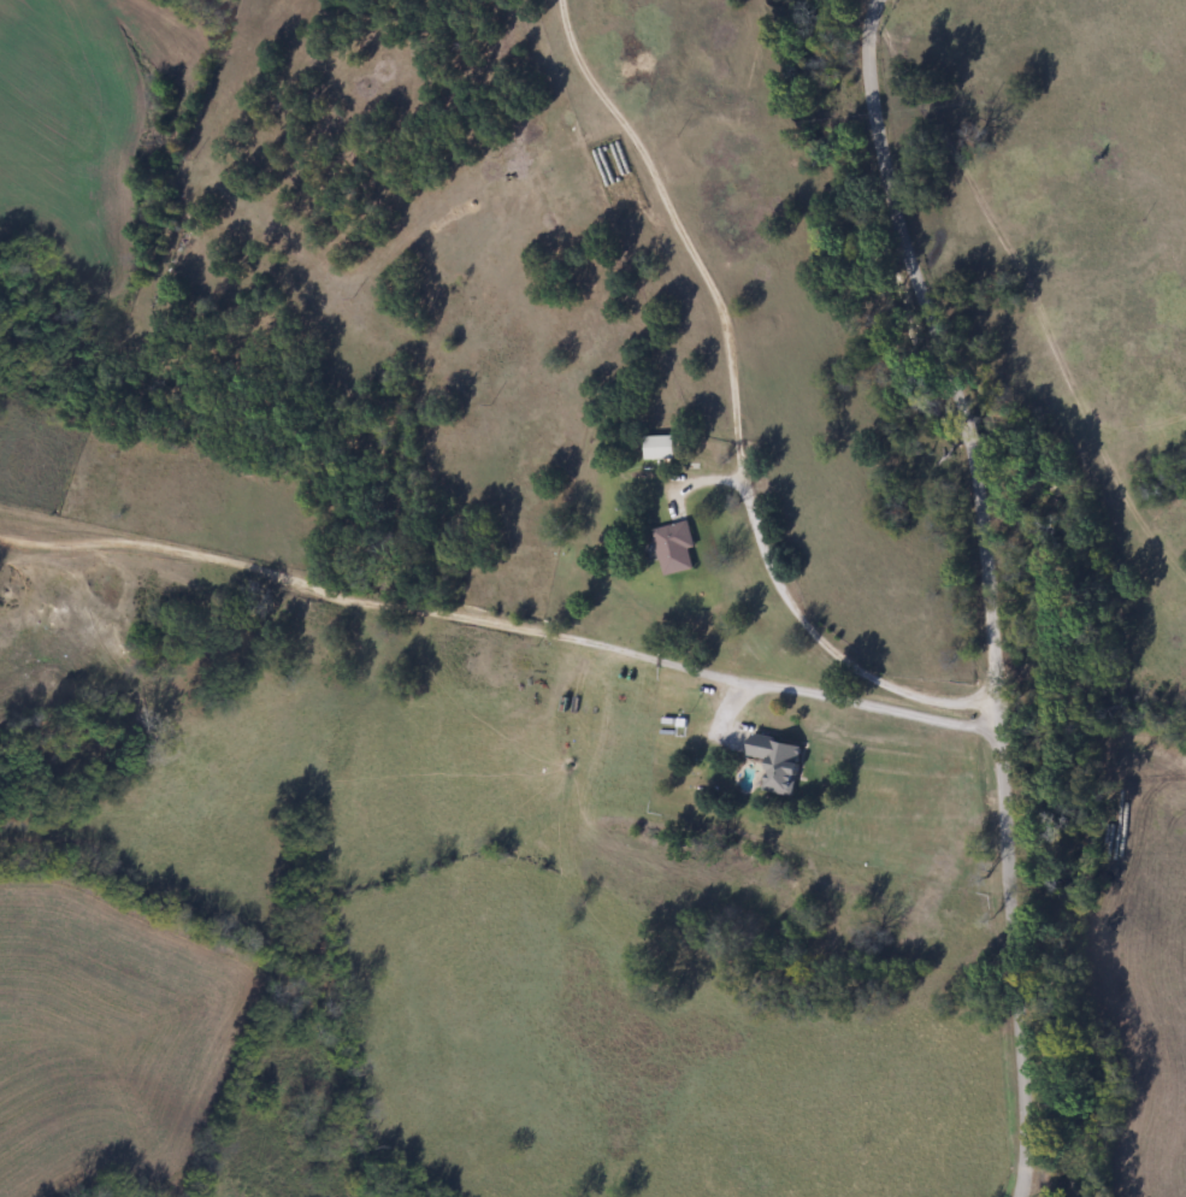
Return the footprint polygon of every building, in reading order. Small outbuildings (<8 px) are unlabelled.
[(645,436),(645,460),(675,460),(675,436),(645,436)] [(664,576),(698,569),(688,522),(654,529),(664,576)] [(805,743),(753,735),(750,756),(770,760),(765,791),(796,796),(805,743)]
